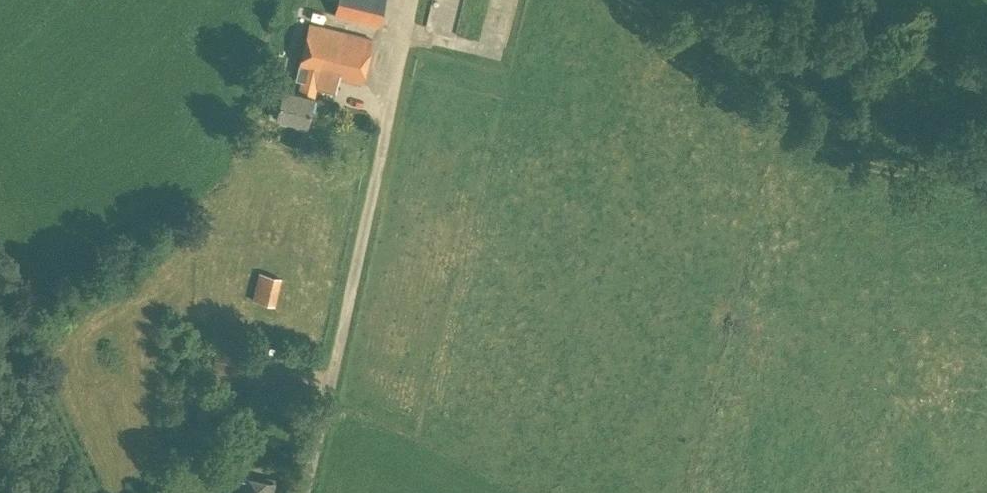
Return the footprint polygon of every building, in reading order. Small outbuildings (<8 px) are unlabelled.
[(386,0),(338,0),(334,14),(379,26),(386,0)] [(362,83),(373,38),(309,23),(295,80),(301,81),(298,94),(282,90),(275,116),(307,124),(314,98),(312,97),(314,87),(336,92),(339,78),(362,83)] [(275,305),(281,278),(259,273),(252,300),(275,305)] [(275,482),(239,474),(235,492),(273,492),(275,482)]
